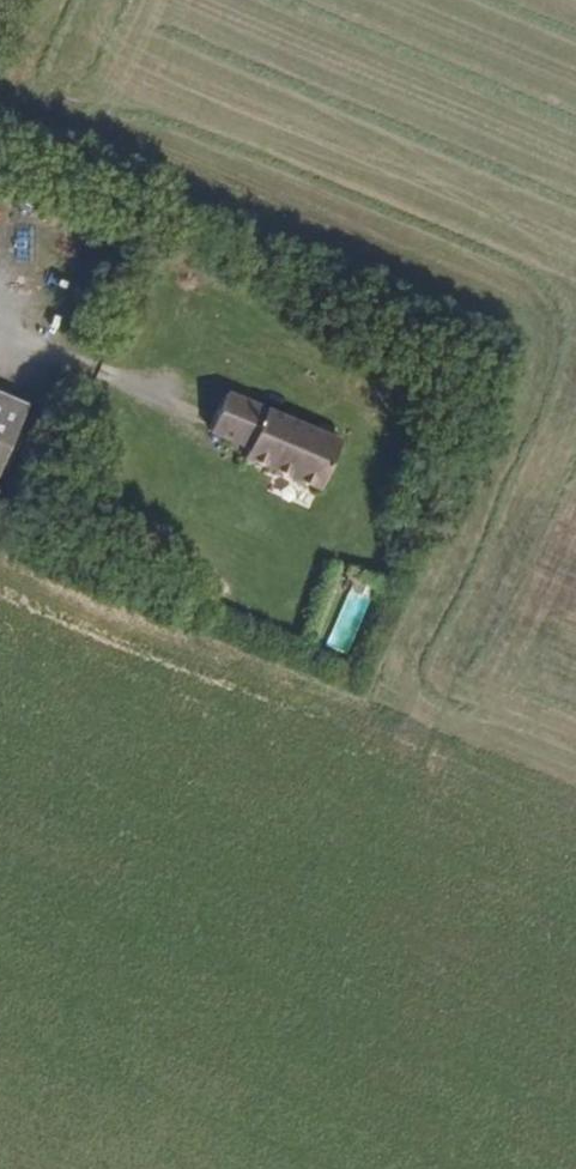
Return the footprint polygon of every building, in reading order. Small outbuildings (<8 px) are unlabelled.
[(40,405),(0,388),(0,485),(4,487),(40,405)] [(314,485),(333,441),(219,393),(203,428),(245,447),(243,454),(314,485)] [(344,655),(368,599),(346,590),(322,645),(344,655)]
